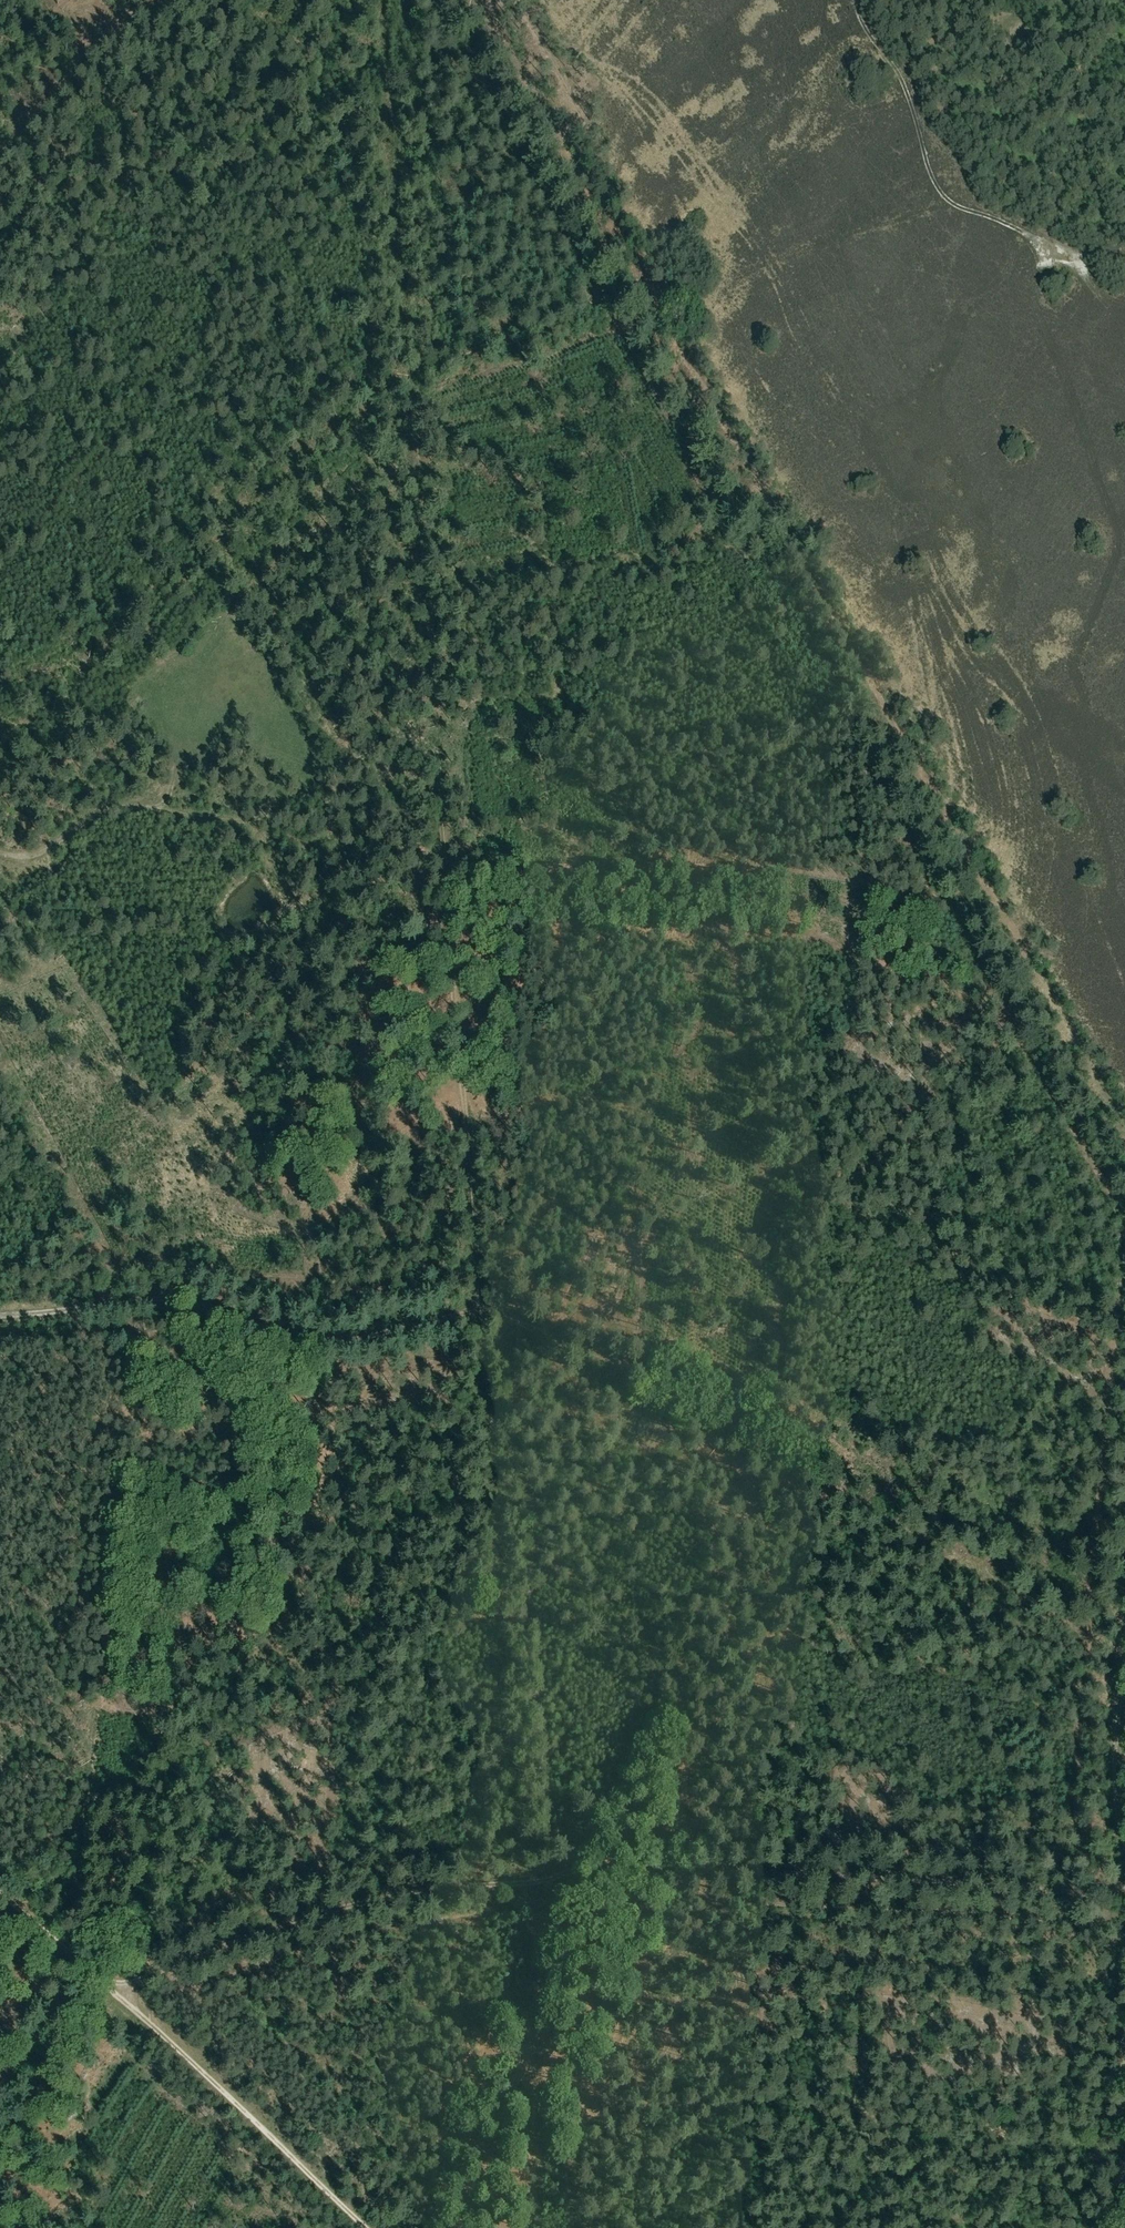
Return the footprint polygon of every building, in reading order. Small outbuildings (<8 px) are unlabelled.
[(209,1404),(210,1391),(199,1390),(198,1403),(209,1404)]
